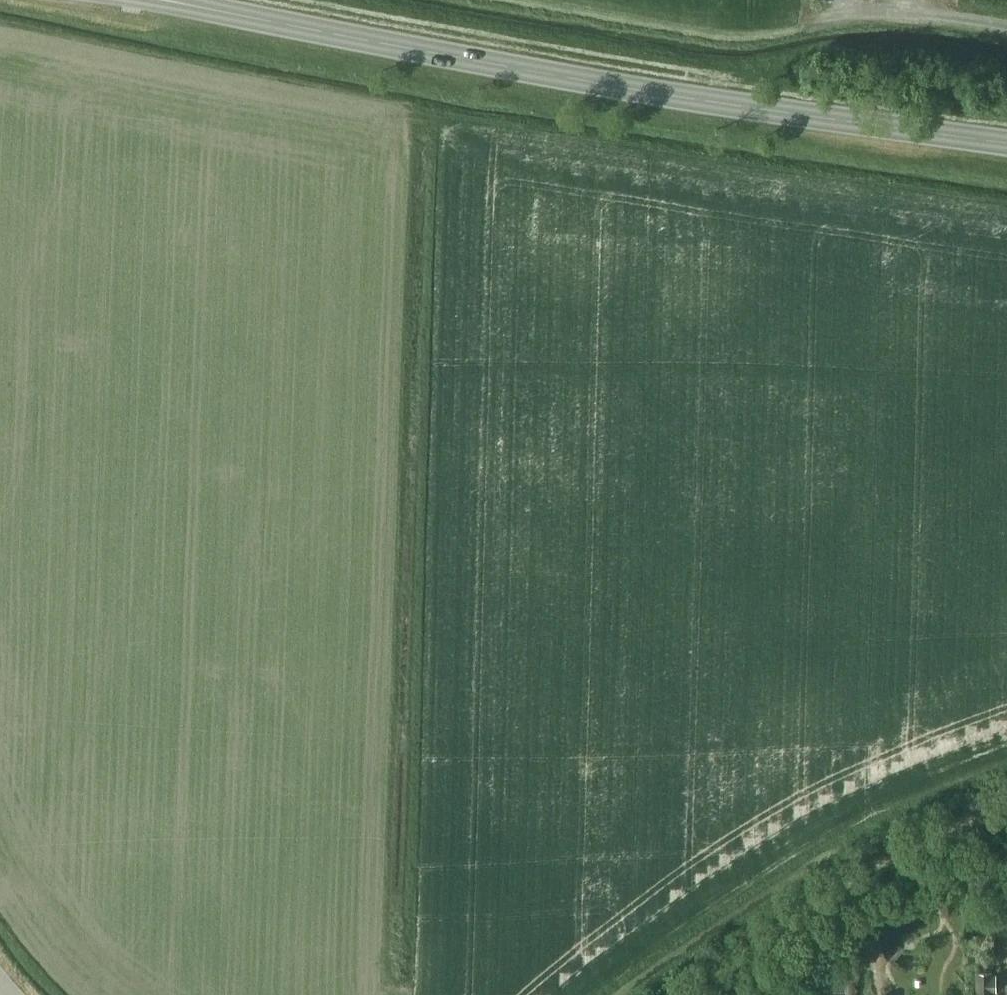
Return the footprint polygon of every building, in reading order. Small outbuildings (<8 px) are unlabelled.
[(992,974),(992,970),(977,969),(976,990),(995,991),(996,974),(992,974)]
